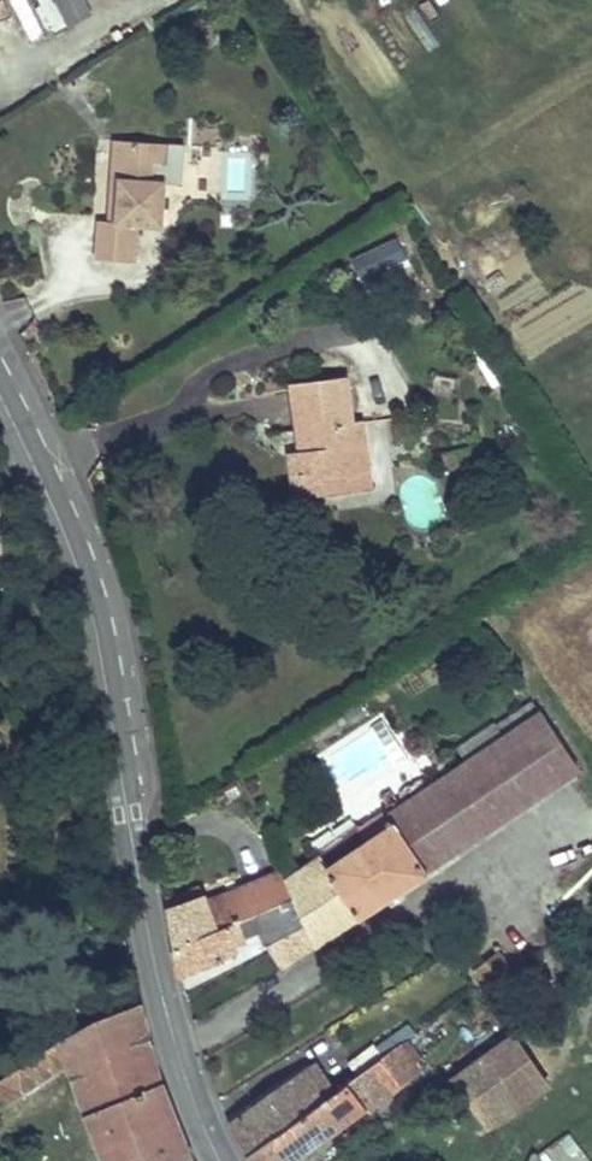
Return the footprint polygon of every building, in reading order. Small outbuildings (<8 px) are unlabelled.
[(44,35),(30,0),(9,0),(26,42),(44,35)] [(49,30),(92,14),(87,0),(37,0),(49,30)] [(157,143),(117,140),(113,179),(121,180),(118,222),(110,221),(102,220),(99,260),(135,263),(139,225),(165,228),(169,183),(154,182),(157,143)] [(154,182),(169,183),(172,145),(157,143),(154,182)] [(121,180),(113,179),(110,221),(118,222),(121,180)] [(362,276),(408,266),(401,239),(356,250),(362,276)] [(360,478),(354,425),(349,380),(295,386),(300,432),(307,431),(310,451),(302,452),(292,453),(298,497),(327,494),(326,482),(360,478)] [(326,482),(327,494),(373,489),(365,424),(354,425),(360,478),(326,482)] [(307,431),(300,432),(302,452),(310,451),(307,431)] [(544,714),(392,815),(431,874),(583,773),(544,714)] [(384,798),(391,808),(398,803),(392,792),(384,798)] [(283,971),(431,874),(392,815),(390,813),(378,822),(385,832),(371,841),(331,867),(326,859),(288,884),(295,900),(307,925),(269,947),(272,951),(283,971)] [(385,832),(378,822),(364,831),(371,841),(385,832)] [(209,909),(173,920),(179,950),(237,925),(257,916),(295,900),(288,884),(284,876),(212,915),(209,909)] [(172,910),(173,920),(209,909),(206,899),(172,910)] [(295,900),(257,916),(263,932),(269,947),(307,925),(295,900)] [(257,916),(237,925),(243,941),(263,932),(257,916)] [(237,925),(179,950),(184,980),(239,953),(235,944),(243,941),(237,925)] [(523,982),(500,952),(491,960),(514,989),(523,982)] [(498,1002),(514,989),(491,960),(474,973),(498,1002)] [(162,1084),(142,1006),(62,1044),(12,1076),(22,1094),(68,1066),(107,1160),(192,1160),(162,1084)] [(549,1085),(513,1035),(510,1037),(453,1079),(489,1129),(549,1085)] [(408,1042),(400,1047),(413,1065),(421,1060),(408,1042)] [(419,1073),(413,1065),(400,1047),(383,1059),(403,1085),(419,1073)] [(403,1085),(383,1059),(350,1083),(370,1110),(403,1085)] [(329,1099),(338,1092),(319,1063),(309,1069),(329,1099)] [(329,1099),(309,1069),(231,1123),(249,1157),(329,1099)] [(22,1094),(12,1076),(0,1084),(0,1107),(22,1094)] [(329,1099),(249,1157),(252,1160),(301,1160),(338,1134),(370,1110),(350,1083),(338,1092),(329,1099)]
